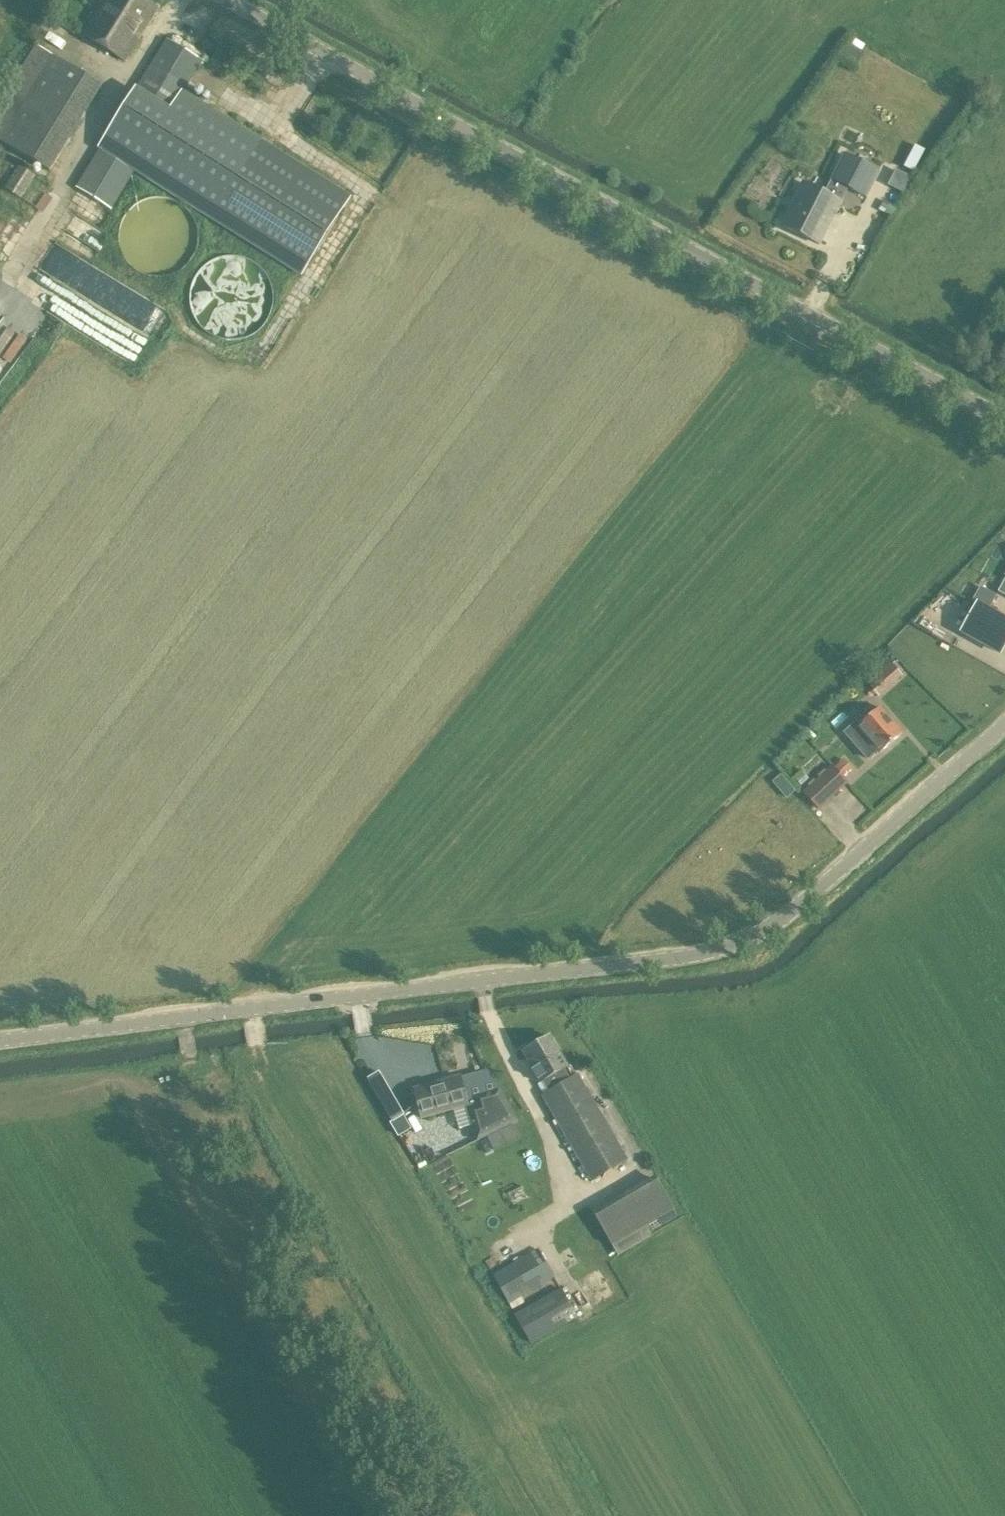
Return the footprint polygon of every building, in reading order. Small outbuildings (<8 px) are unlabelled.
[(123,60),(157,7),(145,0),(104,0),(82,35),(123,60)] [(302,274),(350,199),(183,92),(202,61),(166,39),(76,187),(111,209),(135,171),(302,274)] [(0,102),(0,141),(50,171),(102,85),(35,44),(0,102)] [(865,196),(878,170),(844,153),(824,192),(804,182),(782,225),(810,240),(818,225),(826,230),(840,200),(841,200),(847,187),(865,196)] [(18,165),(4,188),(21,198),(35,175),(18,165)] [(910,178),(895,170),(888,184),(903,191),(910,178)] [(195,242),(195,234),(195,227),(193,220),(189,214),(185,208),(179,204),(173,200),(166,198),(159,197),(152,197),(145,199),(139,202),(133,206),(128,211),(124,217),(121,224),(120,231),(120,238),(121,245),(124,252),(128,258),(133,263),(139,267),(145,270),(152,272),(160,272),(167,271),(173,269),(180,265),(185,261),(190,255),(193,248),(195,242)] [(54,245),(41,273),(84,292),(90,279),(103,285),(109,270),(54,245)] [(206,255),(194,319),(240,328),(243,310),(252,312),(255,297),(258,298),(264,266),(206,255)] [(1004,609),(1004,596),(996,592),(992,604),(1004,609)] [(1004,643),(1004,617),(977,602),(962,630),(1000,652),(1004,643)] [(889,663),(866,683),(879,698),(902,678),(889,663)] [(879,753),(902,733),(879,707),(858,726),(855,723),(844,733),(867,758),(877,750),(879,753)] [(817,809),(847,782),(833,766),(803,793),(817,809)] [(569,1078),(564,1068),(568,1065),(550,1034),(520,1051),(539,1083),(542,1081),(547,1091),(541,1095),(591,1182),(628,1160),(578,1073),(569,1078)] [(464,1069),(468,1089),(481,1086),(477,1067),(464,1069)] [(467,1097),(460,1074),(412,1088),(420,1119),(466,1106),(476,1142),(480,1140),(492,1134),(518,1121),(499,1088),(467,1097)] [(492,1134),(480,1140),(486,1152),(498,1146),(492,1134)] [(617,1254),(652,1234),(647,1225),(675,1209),(657,1180),(595,1216),(617,1254)] [(512,1308),(524,1301),(521,1296),(554,1277),(538,1248),(500,1270),(493,1275),(501,1289),(509,1303),(512,1308)] [(530,1343),(577,1316),(561,1287),(520,1311),(515,1314),(528,1339),(530,1343)]
